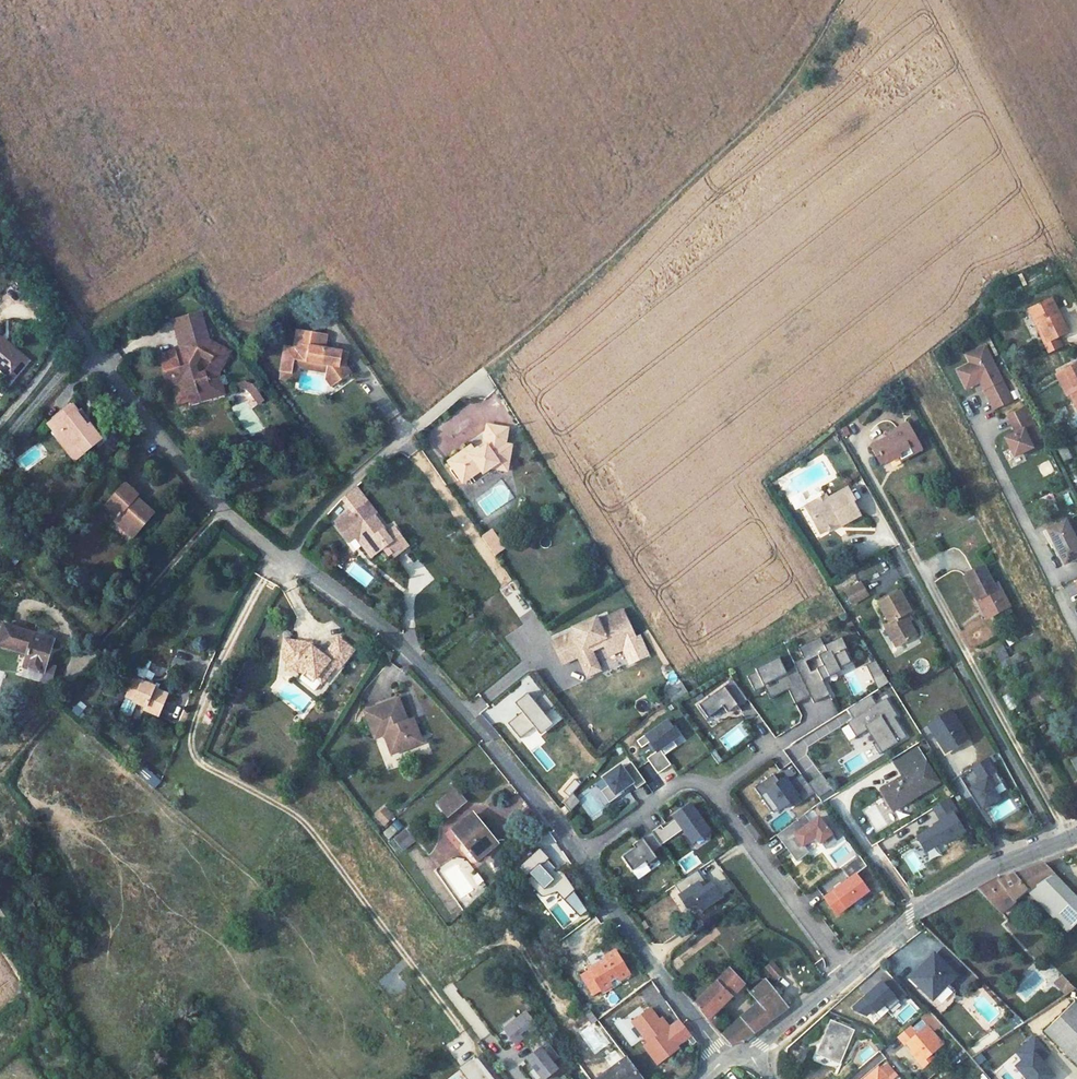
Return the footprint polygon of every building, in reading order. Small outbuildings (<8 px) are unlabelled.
[(1030,308),(1046,342),(1043,344),(1048,354),(1062,347),(1058,337),(1067,332),(1050,299),(1030,308)] [(182,379),(186,392),(207,387),(210,396),(222,393),(216,371),(228,350),(206,337),(198,308),(174,314),(183,344),(180,349),(175,351),(174,347),(158,351),(166,383),(169,383),(182,379)] [(1046,342),(1030,308),(1027,309),(1043,344),(1046,342)] [(281,345),(277,369),(279,370),(288,371),(291,358),(297,359),(323,363),(325,364),(324,366),(324,369),(322,377),(329,385),(335,381),(348,372),(343,365),(336,364),(338,351),(322,348),(324,335),(300,331),(293,330),(291,347),(281,345)] [(15,386),(31,367),(0,339),(0,372),(15,386)] [(984,348),(967,357),(971,365),(964,368),(973,386),(980,383),(994,411),(1012,402),(984,348)] [(343,365),(345,353),(338,351),(336,364),(343,365)] [(296,365),(297,359),(291,358),(288,371),(294,373),(296,365)] [(296,365),(324,369),(324,366),(325,364),(323,363),(297,359),(296,365)] [(1063,373),(1072,393),(1070,395),(1076,409),(1076,366),(1063,373)] [(973,386),(964,368),(957,372),(966,390),(973,386)] [(278,376),(293,379),(294,373),(288,371),(279,370),(278,376)] [(1072,393),(1063,373),(1056,377),(1067,396),(1068,396),(1070,395),(1072,393)] [(339,391),(355,381),(350,374),(334,384),(339,391)] [(186,392),(182,379),(169,383),(174,402),(188,398),(186,392)] [(252,384),(242,380),(233,382),(235,389),(243,387),(248,390),(251,393),(256,389),(252,384)] [(207,387),(186,392),(188,398),(189,402),(210,396),(207,387)] [(251,393),(258,403),(263,400),(256,389),(251,393)] [(74,405),(49,424),(65,444),(69,441),(80,457),(96,445),(98,448),(103,444),(90,426),(89,427),(82,419),(84,418),(74,405)] [(1027,407),(1008,417),(1017,433),(1005,439),(1014,458),(1032,449),(1030,445),(1042,439),(1027,407)] [(893,434),(882,439),(869,446),(875,457),(883,453),(887,461),(898,456),(900,460),(920,449),(907,423),(892,431),(893,434)] [(472,446),(449,462),(461,480),(471,474),(472,477),(481,471),(490,465),(493,469),(500,463),(509,465),(513,445),(507,444),(509,428),(492,425),(488,445),(480,450),(479,449),(475,450),(472,446)] [(842,437),(850,434),(847,425),(840,427),(842,437)] [(69,441),(65,444),(76,460),(80,457),(69,441)] [(1064,462),(1073,457),(1067,446),(1058,450),(1064,462)] [(883,453),(875,457),(880,465),(887,461),(883,453)] [(484,475),(493,469),(490,465),(481,471),(484,475)] [(463,483),(472,477),(471,474),(461,480),(463,483)] [(125,483),(107,503),(119,514),(116,518),(135,535),(156,510),(125,483)] [(826,495),(806,506),(813,518),(818,515),(826,530),(835,526),(834,519),(838,517),(840,523),(849,518),(859,513),(853,502),(855,501),(848,488),(835,495),(828,499),(826,495)] [(363,520),(373,513),(375,511),(367,500),(354,510),(337,523),(336,524),(348,539),(354,534),(360,529),(366,524),(363,520)] [(337,523),(354,510),(351,506),(334,519),(337,523)] [(366,524),(360,529),(367,539),(364,542),(373,554),(382,546),(387,554),(391,551),(404,540),(393,525),(386,530),(373,513),(363,520),(366,524)] [(826,530),(818,515),(813,518),(821,533),(826,530)] [(1048,529),(1057,547),(1055,547),(1064,565),(1076,559),(1076,544),(1065,521),(1048,529)] [(360,529),(354,534),(370,556),(373,554),(364,542),(367,539),(360,529)] [(1044,531),(1043,532),(1051,549),(1055,547),(1057,547),(1048,529),(1044,531)] [(490,548),(500,541),(492,530),(482,537),(490,548)] [(404,540),(391,551),(395,557),(409,547),(404,540)] [(495,556),(505,549),(500,541),(490,548),(495,556)] [(408,566),(413,574),(424,567),(418,559),(408,566)] [(345,571),(366,588),(374,577),(353,561),(345,571)] [(986,573),(967,583),(980,607),(984,606),(993,624),(1011,614),(1000,592),(996,594),(986,573)] [(863,585),(847,595),(856,609),(871,599),(863,585)] [(880,606),(892,626),(890,626),(902,648),(919,638),(920,637),(909,616),(914,613),(902,593),(895,597),(880,606)] [(575,635),(552,646),(561,664),(576,657),(574,653),(582,648),(584,652),(601,643),(607,655),(635,641),(622,613),(599,624),(597,619),(573,630),(575,635)] [(887,628),(899,649),(902,648),(890,626),(887,628)] [(0,632),(0,650),(24,657),(21,671),(43,677),(53,643),(1,627),(0,632)] [(850,662),(843,649),(846,648),(840,636),(823,644),(819,636),(797,646),(802,656),(793,661),(795,665),(810,695),(813,702),(829,694),(821,679),(820,676),(838,667),(850,662)] [(312,654),(284,649),(283,663),(290,666),(289,675),(304,676),(307,678),(315,684),(320,688),(335,671),(338,672),(350,656),(335,644),(318,664),(312,660),(312,654)] [(1003,669),(1023,661),(1019,653),(1009,657),(1004,645),(995,649),(1003,669)] [(795,665),(785,670),(779,656),(755,668),(756,670),(747,675),(755,691),(764,687),(770,698),(788,689),(795,703),(810,695),(795,665)] [(885,677),(874,659),(863,666),(874,683),(885,677)] [(595,661),(581,667),(588,680),(601,674),(595,661)] [(671,666),(662,671),(666,679),(676,674),(671,666)] [(821,679),(840,670),(838,667),(820,676),(821,679)] [(131,702),(142,706),(140,710),(155,716),(164,694),(150,688),(151,686),(128,676),(122,690),(134,695),(131,702)] [(878,689),(888,682),(885,677),(874,683),(878,689)] [(309,692),(315,684),(307,678),(301,686),(309,692)] [(747,699),(732,678),(698,704),(707,716),(722,705),(726,711),(736,704),(737,705),(747,699)] [(674,702),(689,692),(682,682),(667,691),(674,702)] [(238,703),(241,690),(233,688),(230,702),(238,703)] [(119,697),(131,702),(134,695),(122,690),(119,697)] [(545,713),(554,705),(545,693),(535,701),(528,693),(515,703),(522,712),(508,723),(521,738),(535,726),(533,723),(545,713)] [(906,736),(893,717),(896,715),(885,697),(875,703),(869,694),(847,708),(853,717),(847,721),(856,735),(869,727),(877,740),(875,742),(872,744),(878,753),(906,736)] [(365,708),(375,736),(382,734),(389,732),(395,752),(410,747),(408,741),(422,736),(416,722),(410,724),(408,718),(400,695),(365,708)] [(950,712),(928,725),(944,752),(967,739),(950,712)] [(538,731),(551,721),(545,713),(533,723),(535,726),(538,731)] [(414,716),(408,718),(410,724),(416,722),(414,716)] [(679,736),(668,720),(646,735),(645,734),(637,740),(642,747),(650,742),(656,751),(647,758),(658,773),(671,764),(660,749),(673,740),(679,736)] [(728,751),(753,734),(744,721),(719,738),(728,751)] [(877,740),(869,727),(867,729),(875,742),(877,740)] [(382,734),(389,754),(395,752),(389,732),(382,734)] [(410,747),(424,742),(422,736),(408,741),(410,747)] [(677,746),(673,740),(660,749),(664,755),(677,746)] [(718,763),(723,760),(716,748),(711,752),(718,763)] [(903,778),(882,791),(894,811),(938,783),(917,749),(894,763),(903,778)] [(1002,783),(991,765),(996,762),(992,756),(972,768),(981,782),(970,789),(983,809),(999,799),(993,789),(1002,783)] [(645,783),(631,762),(623,767),(621,765),(603,776),(608,784),(600,790),(608,802),(624,792),(622,789),(632,783),(636,789),(645,783)] [(783,771),(787,777),(797,771),(793,764),(783,771)] [(155,788),(162,780),(144,765),(138,773),(155,788)] [(801,801),(814,792),(808,782),(801,773),(788,782),(787,780),(785,782),(782,778),(779,780),(773,773),(754,787),(760,795),(766,790),(778,807),(779,809),(790,801),(797,796),(801,801)] [(832,787),(821,773),(808,782),(814,792),(818,796),(832,787)] [(447,818),(468,801),(455,786),(435,804),(447,818)] [(778,807),(766,790),(760,795),(772,812),(778,807)] [(572,792),(563,803),(571,811),(581,800),(572,792)] [(801,801),(797,796),(790,801),(794,806),(801,801)] [(954,833),(962,828),(952,813),(955,811),(947,798),(932,807),(937,816),(940,820),(933,824),(932,825),(932,826),(915,837),(924,851),(941,840),(943,843),(955,835),(954,833)] [(708,831),(689,804),(672,816),(675,820),(682,829),(691,843),(708,831)] [(372,814),(380,825),(388,818),(380,807),(372,814)] [(470,813),(453,830),(461,838),(479,856),(496,841),(478,821),(470,813)] [(835,841),(817,817),(809,823),(803,814),(776,834),(796,861),(808,852),(807,851),(802,844),(815,835),(819,841),(825,849),(835,841)] [(669,839),(682,829),(675,820),(662,829),(669,839)] [(669,839),(662,829),(659,825),(650,832),(660,845),(669,839)] [(400,851),(412,842),(404,832),(393,842),(400,851)] [(658,861),(652,852),(661,846),(650,832),(641,838),(643,841),(634,848),(621,857),(631,871),(644,862),(648,868),(658,861)] [(807,851),(819,841),(815,835),(802,844),(807,851)] [(634,848),(643,841),(641,838),(632,845),(634,848)] [(930,859),(939,855),(936,848),(927,851),(930,859)] [(855,874),(867,865),(859,854),(841,867),(849,878),(824,897),(833,908),(841,901),(846,907),(868,890),(855,874)] [(713,881),(724,873),(713,859),(703,866),(713,881)] [(976,889),(995,908),(1005,903),(1004,901),(1025,890),(1067,932),(1076,922),(1076,898),(1043,863),(1021,872),(1013,874),(1000,881),(997,878),(976,889)] [(720,896),(711,882),(707,885),(696,870),(674,885),(680,894),(678,896),(686,908),(695,901),(701,909),(720,896)] [(846,907),(841,901),(833,908),(837,913),(846,907)] [(1005,903),(995,908),(1000,912),(1008,908),(1005,903)] [(953,972),(963,963),(945,945),(935,955),(933,954),(910,978),(918,986),(920,984),(934,997),(948,983),(956,974),(953,972)] [(609,948),(584,966),(593,979),(585,985),(590,991),(606,980),(603,977),(611,971),(613,974),(623,967),(609,948)] [(772,960),(764,968),(777,980),(784,972),(772,960)] [(576,972),(585,985),(593,979),(584,966),(576,972)] [(728,969),(694,1004),(707,1020),(740,981),(728,969)] [(1061,989),(1069,981),(1063,975),(1055,982),(1061,989)] [(765,979),(749,993),(757,1002),(771,1019),(787,1007),(765,979)] [(889,1010),(907,994),(894,980),(886,987),(884,985),(879,989),(876,987),(853,1009),(856,1012),(866,1016),(873,1010),(875,1013),(884,1005),(889,1010)] [(1066,994),(1076,988),(1069,981),(1061,989),(1066,994)] [(953,1001),(956,990),(948,983),(934,997),(920,984),(918,986),(916,989),(941,1013),(953,1001)] [(455,1002),(464,1015),(471,1010),(462,997),(455,1002)] [(911,997),(892,1012),(901,1024),(920,1010),(911,997)] [(1076,1065),(1076,1000),(1075,1002),(1045,1032),(1076,1065)] [(757,1002),(721,1035),(730,1044),(738,1041),(744,1040),(760,1027),(771,1019),(757,1002)] [(534,1028),(523,1013),(514,1020),(510,1016),(497,1026),(510,1042),(516,1037),(518,1040),(524,1047),(538,1036),(533,1029),(534,1028)] [(816,1050),(816,1052),(837,1062),(853,1031),(831,1020),(816,1050)] [(910,1025),(896,1036),(905,1046),(907,1044),(914,1052),(911,1054),(923,1067),(933,1058),(930,1055),(943,1044),(926,1025),(917,1034),(910,1025)] [(1045,1032),(1030,1047),(1062,1078),(1076,1078),(1076,1065),(1045,1032)] [(557,1058),(538,1036),(524,1047),(530,1055),(532,1058),(526,1063),(539,1078),(543,1078),(554,1070),(550,1064),(557,1058)] [(893,1041),(885,1050),(891,1055),(899,1046),(893,1041)] [(812,1048),(807,1059),(821,1066),(835,1068),(837,1062),(816,1052),(816,1050),(812,1048)] [(1004,1050),(989,1064),(1003,1078),(1032,1078),(1004,1050)] [(474,1059),(467,1064),(475,1073),(467,1078),(489,1078),(474,1059)] [(603,1078),(633,1078),(637,1076),(626,1061),(603,1078)] [(467,1078),(475,1073),(467,1064),(460,1069),(467,1078)] [(878,1068),(865,1078),(887,1078),(878,1068)]
